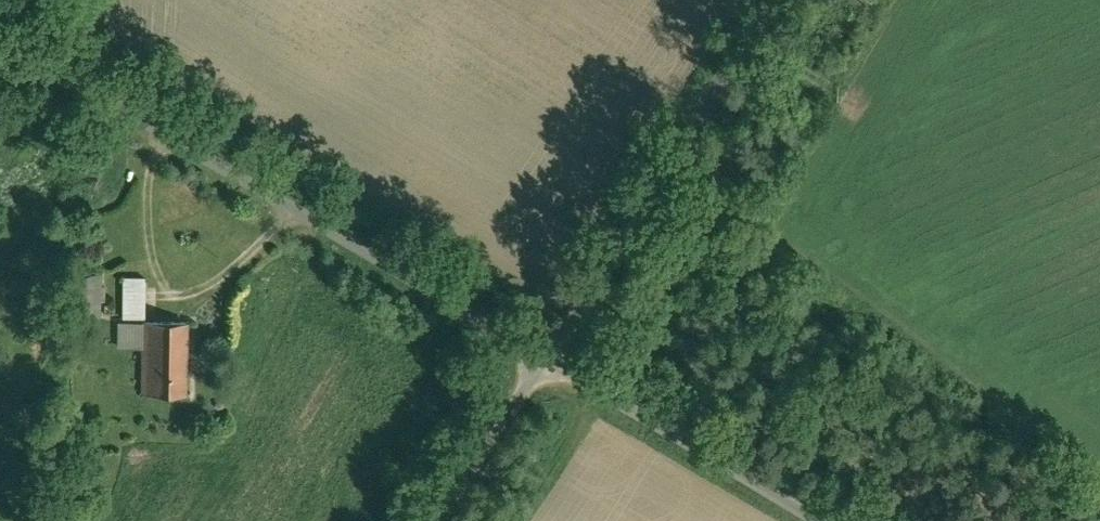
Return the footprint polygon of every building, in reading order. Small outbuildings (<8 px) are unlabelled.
[(101,271),(73,281),(72,316),(99,317),(101,271)] [(145,288),(123,288),(123,317),(145,317),(145,288)] [(186,321),(144,321),(144,322),(120,322),(120,347),(144,347),(143,393),(185,393),(186,321)]
